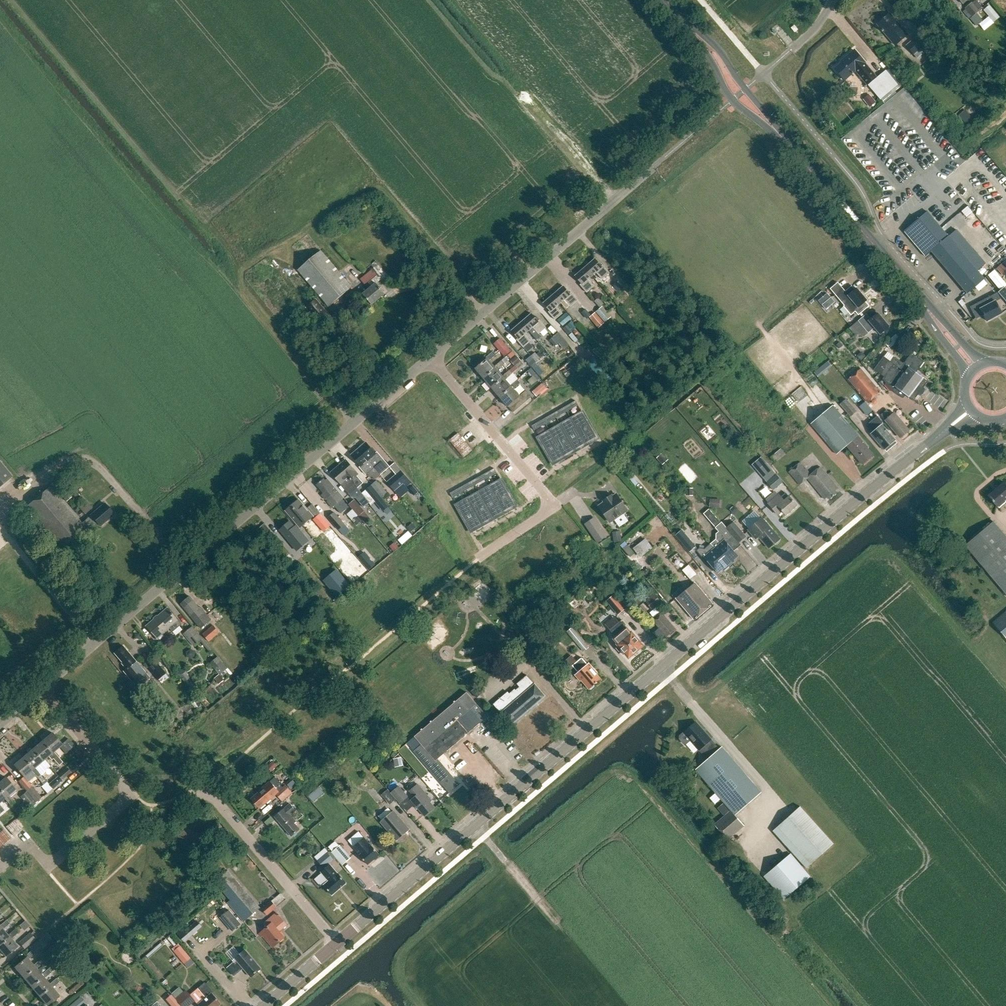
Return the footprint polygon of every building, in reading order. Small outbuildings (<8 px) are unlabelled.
[(971,5),(966,9),(972,16),(977,12),(971,5)] [(890,14),(878,24),(895,45),(908,35),(890,14)] [(918,59),(930,49),(931,48),(919,35),(906,46),(918,59)] [(867,85),(880,99),(898,83),(885,69),(876,76),(854,50),(841,61),(842,62),(835,68),(845,80),(856,71),(867,85)] [(877,102),(870,94),(863,100),(870,108),(877,102)] [(926,256),(932,251),(967,293),(984,279),(978,271),(927,211),(904,231),(926,256)] [(948,237),(978,271),(986,264),(957,230),(948,237)] [(321,251),(298,270),(329,307),(352,287),(321,251)] [(585,268),(592,276),(596,273),(602,280),(610,273),(603,265),(602,266),(595,259),(585,268)] [(997,268),(1002,274),(1005,271),(1005,266),(1004,263),(1003,263),(997,268)] [(369,277),(377,272),(373,266),(365,271),(369,277)] [(1002,286),(1003,286),(1005,283),(1005,282),(994,267),(987,273),(999,289),(1002,286)] [(580,285),(587,293),(594,286),(588,279),(592,276),(585,268),(575,277),(582,284),(580,285)] [(380,280),(377,276),(369,283),(372,287),(363,294),(372,305),(385,294),(376,284),(380,280)] [(613,285),(618,291),(622,288),(617,282),(613,285)] [(554,295),(561,303),(565,300),(571,307),(578,300),(571,293),(570,294),(564,286),(554,295)] [(844,289),(836,295),(851,313),(854,311),(858,315),(869,306),(866,301),(867,300),(857,288),(855,290),(852,286),(845,291),(844,289)] [(997,293),(996,292),(994,287),(987,291),(990,297),(988,298),(991,303),(981,308),(979,303),(971,307),(977,319),(984,315),(987,321),(1002,313),(996,301),(1000,299),(997,293)] [(549,312),(555,320),(567,310),(561,303),(554,295),(544,304),(550,311),(549,312)] [(601,308),(597,311),(606,323),(613,317),(603,305),(605,303),(600,297),(596,301),(601,308)] [(320,299),(311,306),(327,324),(335,317),(320,299)] [(606,323),(597,311),(592,315),(587,308),(583,312),(588,318),(590,316),(599,328),(606,323)] [(875,327),(880,334),(889,327),(878,313),(871,319),(867,313),(858,320),(852,325),(855,329),(862,324),(869,333),(875,327)] [(522,322),(529,330),(533,327),(539,334),(546,328),(540,320),(538,321),(532,314),(522,322)] [(568,325),(573,330),(577,327),(572,321),(568,325)] [(517,340),(524,347),(531,341),(525,334),(529,330),(522,322),(512,331),(518,339),(517,340)] [(563,328),(569,334),(573,331),(567,324),(563,328)] [(551,340),(556,346),(559,343),(566,350),(571,344),(560,332),(551,340)] [(639,343),(632,333),(625,338),(633,348),(639,343)] [(886,342),(890,347),(901,338),(897,333),(886,342)] [(494,343),(506,357),(513,351),(501,337),(494,343)] [(495,368),(494,367),(489,361),(496,355),(493,352),(486,358),(487,359),(475,369),(484,378),(495,368)] [(533,357),(531,360),(534,364),(541,358),(536,352),(532,356),(533,357)] [(909,397),(914,401),(928,381),(923,377),(915,372),(923,361),(912,353),(904,364),(895,357),(891,362),(884,356),(874,369),(884,377),(883,379),(892,390),(895,387),(909,397)] [(510,360),(514,365),(521,360),(517,354),(510,360)] [(830,365),(829,363),(831,361),(829,358),(813,371),(816,375),(830,365)] [(484,378),(492,388),(503,378),(502,376),(497,370),(504,364),(501,361),(494,367),(495,368),(484,378)] [(848,379),(867,402),(880,392),(860,369),(848,379)] [(492,388),(500,397),(511,387),(510,385),(505,379),(511,374),(509,370),(502,376),(503,378),(492,388)] [(508,407),(513,412),(531,397),(525,390),(519,395),(513,389),(519,383),(516,379),(510,385),(511,387),(500,397),(508,407)] [(536,396),(545,388),(541,383),(532,392),(536,396)] [(793,394),(798,398),(803,392),(799,388),(793,394)] [(840,405),(850,418),(857,412),(846,399),(840,405)] [(873,411),(865,402),(860,407),(867,416),(873,411)] [(811,423),(837,454),(847,445),(863,464),(874,455),(868,448),(869,448),(859,436),(859,435),(833,405),(811,423)] [(887,410),(881,415),(886,420),(895,431),(896,431),(901,437),(902,436),(904,436),(907,433),(907,432),(908,431),(903,425),(903,423),(894,413),(891,415),(887,410)] [(583,413),(571,419),(585,444),(597,437),(583,413)] [(877,416),(866,425),(873,433),(871,434),(873,436),(872,437),(876,442),(877,441),(885,449),(886,450),(890,447),(890,445),(895,440),(883,425),(884,424),(877,416)] [(571,419),(561,425),(575,450),(585,444),(571,419)] [(561,425),(550,431),(564,456),(575,450),(561,425)] [(550,431),(539,438),(553,462),(564,456),(550,431)] [(450,440),(453,444),(461,437),(458,433),(450,440)] [(453,444),(457,449),(465,442),(461,437),(453,444)] [(457,449),(461,453),(469,446),(465,442),(457,449)] [(359,449),(381,475),(390,467),(377,452),(376,454),(366,443),(359,449)] [(469,446),(461,453),(464,457),(472,450),(469,446)] [(772,456),(776,462),(786,453),(781,448),(772,456)] [(373,478),(375,480),(381,475),(359,449),(351,455),(361,466),(360,467),(366,475),(368,478),(373,478)] [(657,458),(663,465),(668,460),(663,453),(657,458)] [(757,470),(766,463),(762,457),(753,465),(757,470)] [(339,466),(358,488),(364,483),(357,476),(358,474),(356,471),(346,460),(339,466)] [(12,477),(0,462),(0,487),(12,477)] [(387,482),(394,491),(403,484),(407,485),(411,482),(396,462),(390,468),(396,475),(387,482)] [(825,499),(828,497),(830,499),(838,493),(835,490),(838,488),(821,467),(811,474),(801,462),(790,471),(800,484),(808,478),(825,499)] [(343,487),(350,495),(351,494),(353,496),(351,497),(352,498),(356,499),(364,507),(369,503),(370,502),(362,493),(358,488),(339,466),(331,473),(344,487),(343,487)] [(767,481),(774,489),(783,482),(777,474),(776,474),(772,469),(766,473),(770,479),(767,481)] [(324,479),(317,485),(324,493),(322,495),(325,500),(327,499),(329,500),(327,502),(332,508),(335,506),(341,514),(349,507),(342,499),(344,498),(328,479),(325,481),(324,479)] [(371,485),(365,490),(366,490),(384,511),(389,507),(382,498),(387,493),(377,480),(371,485)] [(501,480),(490,487),(504,511),(515,505),(501,480)] [(1004,482),(988,496),(997,507),(1005,499),(1005,484),(1004,482)] [(738,484),(732,490),(737,495),(743,490),(738,484)] [(56,490),(66,502),(71,497),(62,485),(56,490)] [(100,526),(114,515),(104,503),(91,515),(82,523),(51,486),(26,506),(62,548),(84,530),(86,532),(97,523),(100,526)] [(422,496),(413,486),(409,489),(418,500),(422,496)] [(490,487),(479,493),(493,517),(504,511),(490,487)] [(479,493),(468,499),(482,523),(493,517),(479,493)] [(782,510),(786,514),(797,505),(790,496),(786,493),(781,497),(779,494),(769,503),(778,514),(782,510)] [(612,495),(607,498),(609,500),(599,506),(610,521),(615,518),(615,519),(623,513),(627,510),(617,494),(613,497),(612,495)] [(354,499),(349,504),(358,515),(364,510),(354,499)] [(468,499),(457,505),(471,530),(482,523),(468,499)] [(311,527),(305,520),(311,514),(299,500),(286,511),(305,532),(311,527)] [(350,508),(345,513),(350,520),(356,516),(350,508)] [(709,508),(704,513),(719,531),(716,533),(716,539),(711,544),(729,566),(733,562),(733,560),(738,556),(734,551),(741,545),(725,526),(709,508)] [(335,512),(329,517),(340,530),(346,524),(335,512)] [(313,519),(323,531),(330,525),(320,514),(313,519)] [(358,516),(352,521),(356,525),(362,521),(358,516)] [(759,536),(769,548),(775,543),(776,544),(779,541),(779,540),(780,539),(762,517),(748,529),(756,539),(759,536)] [(290,521),(280,530),(285,536),(287,539),(295,548),(297,551),(302,547),(309,541),(296,526),(295,527),(290,521)] [(726,526),(725,526),(741,545),(741,544),(739,541),(746,536),(733,521),(727,527),(726,526)] [(965,545),(1005,593),(1005,537),(993,522),(965,545)] [(607,536),(600,526),(590,533),(597,543),(607,536)] [(613,531),(614,542),(622,541),(621,530),(613,531)] [(681,530),(675,535),(689,552),(695,547),(681,530)] [(404,535),(408,540),(412,536),(408,531),(404,535)] [(394,542),(389,546),(393,551),(398,548),(394,542)] [(634,553),(625,542),(621,546),(630,556),(634,553)] [(709,562),(718,573),(723,568),(726,569),(729,566),(711,544),(705,549),(700,548),(697,550),(708,564),(709,562)] [(358,557),(369,570),(375,565),(364,552),(358,557)] [(690,580),(697,574),(690,566),(690,567),(689,565),(682,570),(690,580)] [(337,570),(324,581),(337,596),(350,586),(337,570)] [(695,583),(676,598),(695,620),(713,604),(695,583)] [(500,588),(495,592),(503,602),(507,598),(500,588)] [(645,601),(653,610),(656,607),(662,613),(668,608),(654,593),(645,601)] [(605,602),(617,615),(625,608),(613,595),(605,602)] [(184,607),(204,631),(215,622),(201,607),(200,608),(193,600),(184,607)] [(182,624),(179,620),(168,608),(158,617),(155,620),(155,619),(147,626),(158,639),(170,628),(173,632),(182,624)] [(564,611),(560,615),(568,624),(572,621),(564,611)] [(993,623),(1005,638),(1005,611),(993,623)] [(676,629),(662,613),(653,621),(667,636),(676,629)] [(627,628),(625,626),(626,625),(622,620),(610,631),(616,637),(614,639),(629,657),(642,646),(632,633),(631,633),(627,628)] [(213,625),(202,634),(209,641),(219,633),(213,625)] [(202,639),(192,627),(184,634),(193,645),(202,639)] [(566,632),(583,652),(588,648),(571,628),(566,632)] [(541,637),(554,648),(561,640),(549,629),(541,637)] [(125,671),(132,680),(138,675),(144,670),(137,662),(124,646),(115,653),(123,663),(123,664),(127,669),(125,671)] [(218,657),(210,664),(219,674),(227,668),(218,657)] [(589,664),(588,665),(582,658),(573,667),(578,673),(576,675),(581,681),(582,680),(589,689),(601,679),(596,673),(597,673),(589,664)] [(158,680),(166,674),(156,661),(148,668),(158,680)] [(182,670),(177,674),(184,682),(189,678),(182,670)] [(500,713),(501,713),(510,724),(544,695),(534,684),(526,675),(516,683),(519,687),(515,690),(514,689),(509,693),(507,691),(493,704),(501,712),(500,713)] [(91,686),(101,698),(111,690),(98,676),(89,684),(91,686)] [(101,698),(91,686),(82,694),(94,708),(103,700),(101,698)] [(470,691),(475,697),(478,694),(473,688),(470,691)] [(467,692),(444,712),(464,736),(468,734),(469,735),(473,732),(472,730),(488,717),(467,692)] [(115,733),(129,721),(122,712),(107,724),(115,733)] [(421,745),(414,751),(449,793),(460,784),(438,759),(464,736),(444,712),(415,737),(421,745)] [(137,730),(129,721),(115,733),(123,742),(137,730)] [(714,825),(728,840),(744,826),(735,815),(761,792),(722,747),(719,749),(711,740),(696,722),(681,735),(680,736),(680,739),(684,743),(686,744),(691,740),(707,759),(696,769),(716,793),(710,798),(725,816),(714,825)] [(52,733),(42,741),(53,753),(54,752),(60,747),(65,753),(69,750),(63,743),(62,744),(52,733)] [(145,739),(131,751),(139,760),(153,748),(145,739)] [(42,741),(33,749),(43,761),(44,760),(50,755),(56,761),(59,758),(54,752),(53,753),(42,741)] [(34,769),(35,768),(41,763),(46,769),(50,766),(44,760),(43,761),(33,749),(24,757),(34,769)] [(31,771),(37,777),(41,774),(35,768),(34,769),(24,757),(14,765),(24,777),(31,771)] [(77,758),(66,767),(71,772),(81,763),(77,758)] [(273,761),(267,767),(271,771),(277,766),(273,761)] [(66,768),(58,776),(61,780),(70,773),(67,769),(66,768)] [(41,774),(37,777),(42,784),(46,781),(41,774)] [(58,776),(49,784),(53,789),(62,781),(61,780),(58,776)] [(0,782),(0,790),(12,804),(14,802),(8,795),(16,789),(6,777),(0,782)] [(24,777),(18,781),(36,802),(41,798),(24,777)] [(334,789),(345,791),(346,782),(336,780),(334,789)] [(260,791),(251,798),(259,808),(272,797),(268,792),(272,789),(267,783),(259,790),(260,791)] [(432,801),(423,789),(417,783),(409,790),(414,796),(411,799),(425,816),(435,807),(430,802),(432,801)] [(281,800),(291,791),(285,784),(275,793),(281,800)] [(392,793),(401,803),(408,796),(400,786),(392,793)] [(319,787),(308,796),(313,803),(324,793),(319,787)] [(5,798),(10,805),(12,804),(0,790),(0,802),(5,798)] [(382,794),(390,804),(396,799),(388,790),(382,794)] [(35,802),(26,792),(19,797),(25,804),(23,806),(26,810),(35,802)] [(275,816),(292,835),(299,829),(294,823),(296,821),(290,814),(295,810),(290,803),(285,807),(285,808),(275,816)] [(796,810),(794,812),(778,826),(811,864),(833,844),(815,823),(800,806),(796,810)] [(394,811),(381,822),(396,840),(409,829),(394,811)] [(15,819),(11,823),(18,831),(22,828),(15,819)] [(18,831),(11,823),(7,826),(14,835),(18,831)] [(0,832),(0,834),(6,841),(10,838),(3,829),(0,832)] [(359,854),(367,864),(379,854),(371,844),(371,845),(364,836),(353,846),(360,854),(359,854)] [(350,858),(339,844),(331,851),(342,864),(350,858)] [(317,860),(323,868),(333,860),(327,853),(317,860)] [(764,876),(784,899),(810,877),(791,854),(764,876)] [(324,885),(332,894),(346,883),(338,873),(337,873),(330,864),(321,872),(329,880),(324,885)] [(214,882),(230,900),(227,903),(243,922),(260,908),(228,870),(214,882)] [(267,915),(276,907),(271,901),(262,908),(267,915)] [(242,924),(230,909),(220,917),(233,932),(242,924)] [(265,923),(269,928),(260,935),(261,937),(263,935),(272,947),(275,945),(284,937),(279,931),(287,925),(276,912),(269,919),(265,923)] [(9,936),(8,935),(3,929),(9,923),(6,920),(0,925),(0,926),(1,927),(0,927),(0,944),(9,936)] [(5,956),(17,946),(11,939),(17,933),(14,929),(8,935),(9,936),(0,944),(0,950),(5,956)] [(185,941),(190,937),(182,929),(177,933),(185,941)] [(24,948),(35,939),(30,932),(18,941),(24,948)] [(41,938),(45,943),(52,936),(48,932),(41,938)] [(183,964),(190,957),(178,945),(171,951),(183,964)] [(14,967),(22,977),(41,961),(40,960),(33,965),(28,959),(35,954),(32,950),(25,956),(26,957),(14,967)] [(228,968),(234,975),(243,967),(251,977),(261,969),(250,955),(245,950),(235,958),(237,960),(228,968)] [(22,977),(30,986),(49,970),(48,969),(41,975),(36,969),(43,963),(41,961),(22,977)] [(30,986),(38,996),(57,980),(56,979),(49,984),(44,978),(51,973),(49,970),(30,986)] [(38,996),(47,1005),(59,995),(52,988),(59,982),(57,980),(38,996)] [(220,1004),(211,993),(213,992),(205,982),(198,987),(205,997),(198,1003),(200,1005),(217,1005),(220,1004)] [(175,998),(174,999),(180,1005),(188,1005),(194,1001),(184,990),(179,995),(176,991),(172,995),(175,998)] [(69,1005),(83,1005),(86,1003),(80,996),(69,1005)]
